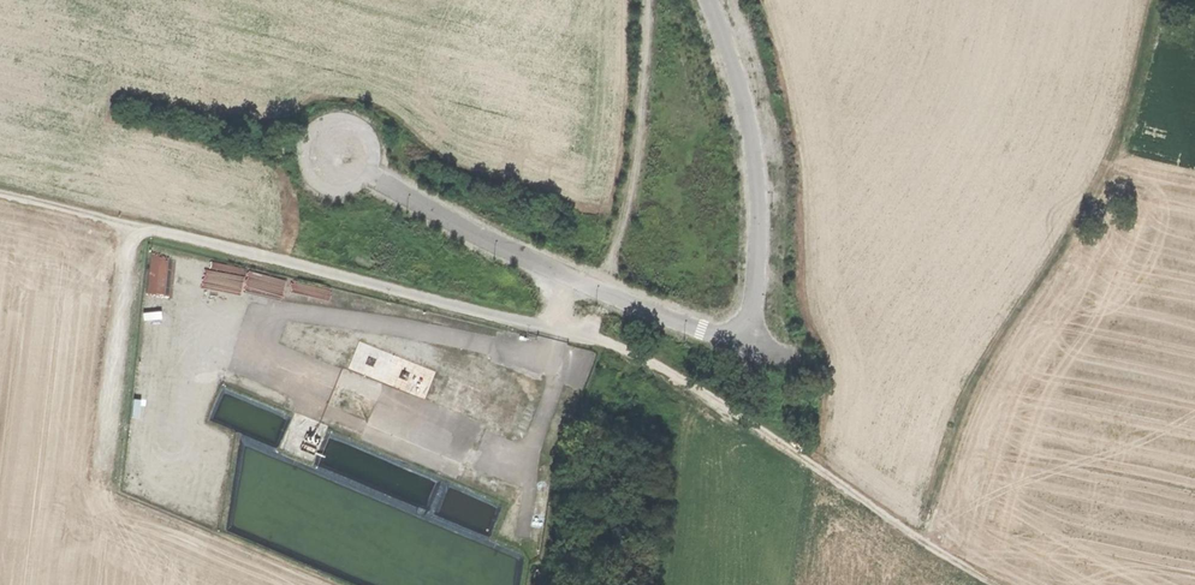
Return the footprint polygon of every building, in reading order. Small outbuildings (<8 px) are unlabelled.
[(152,254),(147,292),(164,294),(168,255),(152,254)] [(496,390),(359,333),(322,422),(461,481),(489,416),(519,428),(537,387),(508,374),(496,390)]
